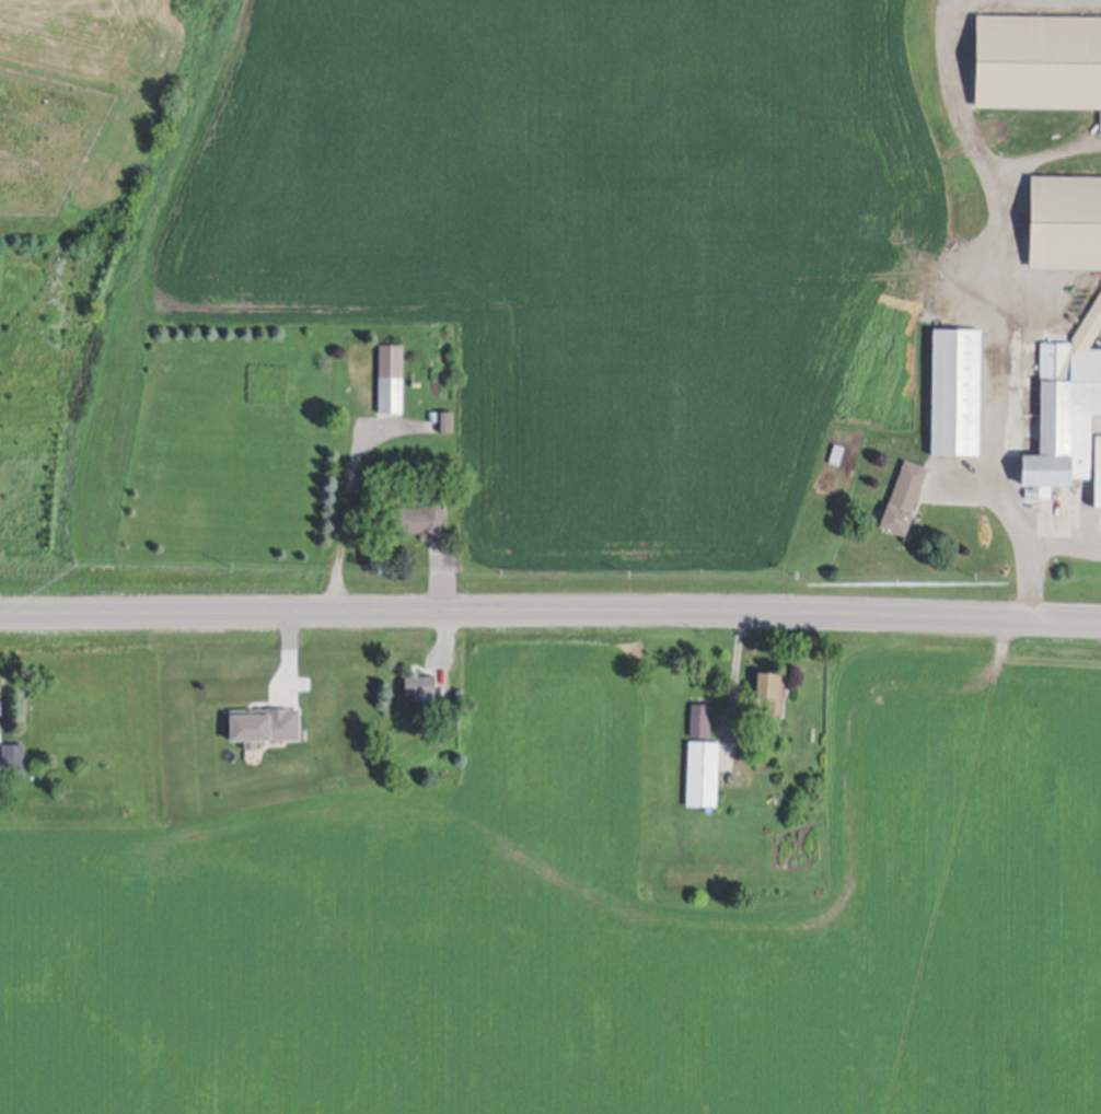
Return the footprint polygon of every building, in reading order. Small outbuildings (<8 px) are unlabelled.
[(975,9),(1100,12),(1100,130),(1099,130),(1100,104),(974,102),(975,9)] [(1030,171),(1100,172),(1100,264),(1028,263),(1030,171)] [(1070,337),(1100,287),(1100,324),(1087,347),(1100,347),(1100,413),(1091,413),(1090,476),(1070,474),(1070,480),(1068,480),(1068,483),(1050,483),(1050,497),(1024,497),(1024,487),(1032,487),(1032,483),(1023,483),(1022,479),(1021,479),(1021,450),(1039,450),(1040,376),(1039,376),(1040,338),(1071,340),(1073,338),(1070,337)] [(930,451),(931,325),(980,325),(978,451),(930,451)] [(378,410),(379,343),(402,343),(402,410),(378,410)] [(440,429),(440,409),(451,409),(452,409),(452,431),(451,429),(440,429)] [(888,499),(903,457),(927,466),(912,509),(913,509),(904,533),(879,523),(888,499)] [(391,506),(422,506),(422,487),(445,487),(444,522),(443,537),(419,537),(419,531),(391,531),(391,506)] [(755,694),(756,669),(777,669),(777,671),(784,672),(783,715),(767,715),(767,694),(755,694)] [(404,675),(409,675),(409,671),(417,671),(417,674),(434,674),(434,693),(420,692),(420,700),(412,700),(412,693),(404,693),(404,675)] [(710,704),(708,736),(689,735),(691,703),(692,703),(692,695),(710,696),(710,704)] [(229,708),(266,707),(266,706),(288,706),(288,707),(299,707),(299,739),(264,739),(264,736),(256,736),(256,747),(244,747),(243,736),(230,738),(229,708)] [(685,804),(687,740),(718,741),(716,805),(685,804)] [(2,742),(24,742),(24,775),(2,775),(2,742)] [(755,770),(757,762),(767,764),(765,773),(755,770)]
